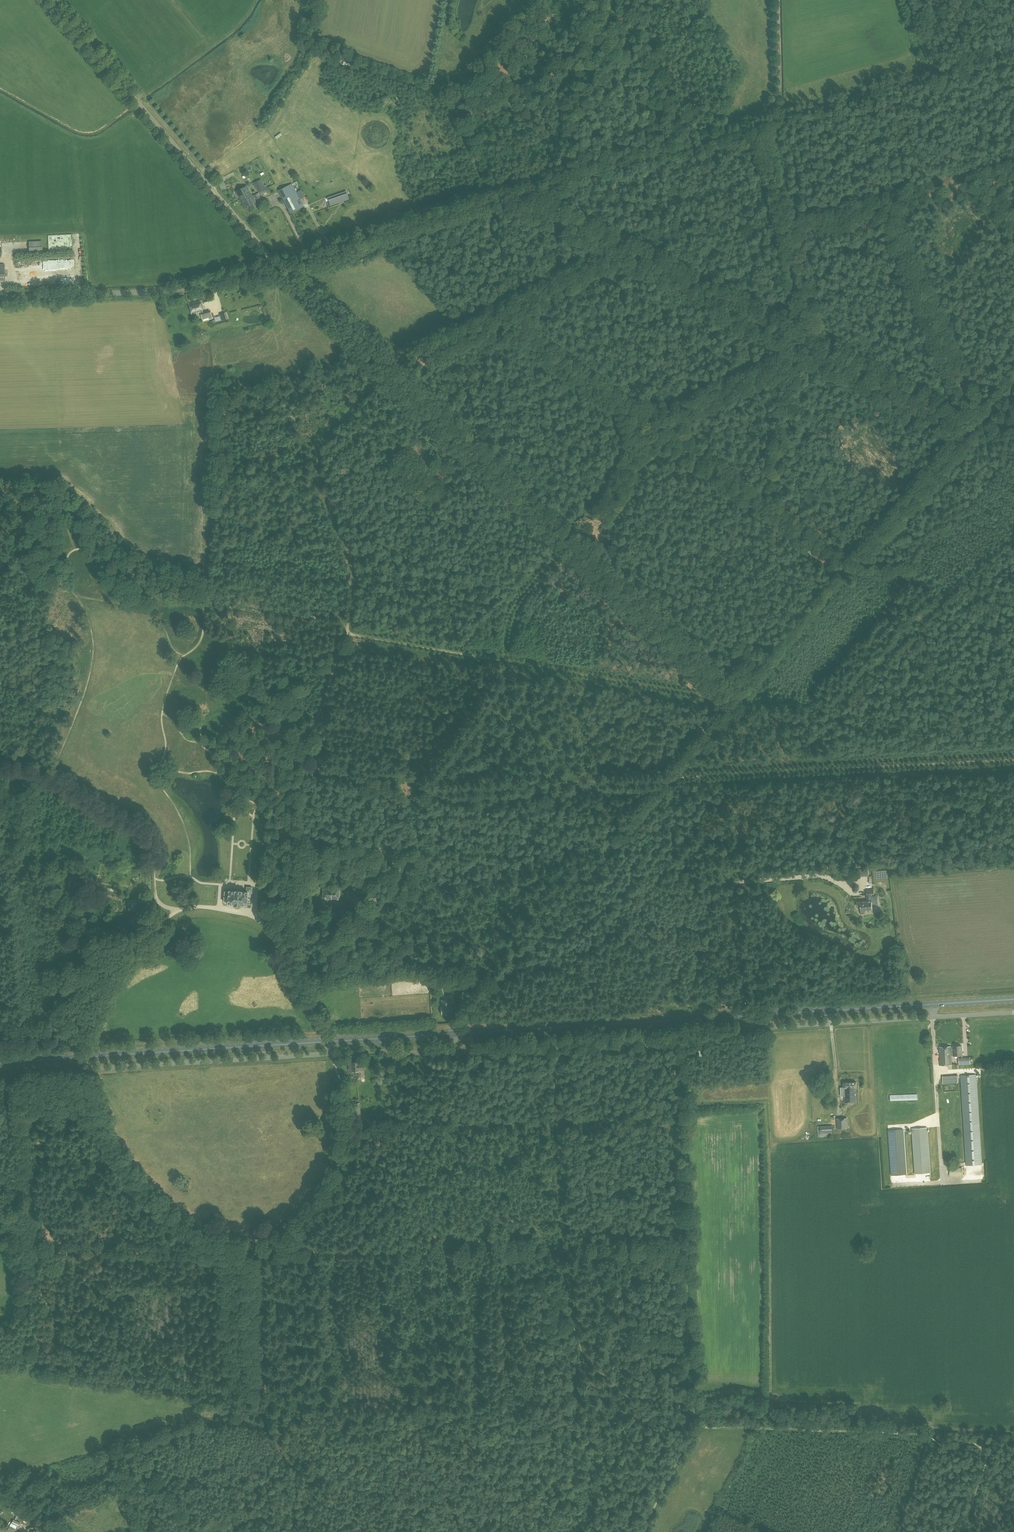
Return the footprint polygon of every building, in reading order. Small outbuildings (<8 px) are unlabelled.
[(259,164),(274,193),(279,191),(291,213),(304,206),(292,183),(277,155),(259,164)] [(247,171),(259,192),(266,188),(254,167),(247,171)] [(252,196),(250,192),(247,185),(236,191),(239,196),(245,208),(256,202),(254,199),(252,196)] [(330,197),(331,200),(329,201),(330,206),(349,199),(346,191),(330,197)] [(33,271),(55,271),(55,263),(48,263),(48,262),(32,263),(33,271)] [(199,313),(200,312),(203,320),(212,318),(210,310),(203,312),(200,300),(189,303),(192,314),(196,313),(196,312),(199,312),(199,313)] [(214,317),(216,322),(228,318),(226,312),(220,313),(219,312),(216,313),(217,316),(214,317)] [(233,903),(233,904),(234,905),(234,906),(234,907),(235,907),(236,908),(237,908),(238,908),(239,908),(239,907),(240,907),(240,906),(241,905),(241,904),(242,905),(244,905),(245,904),(247,904),(247,903),(251,903),(252,887),(247,886),(246,891),(229,890),(229,891),(225,891),(224,901),(228,901),(228,903),(229,903),(230,904),(232,904),(233,903)] [(323,898),(339,898),(339,888),(323,888),(323,898)] [(358,889),(351,889),(350,899),(358,899),(358,889)] [(867,889),(867,900),(857,901),(857,906),(860,906),(861,913),(865,913),(865,911),(872,910),(871,901),(875,900),(874,897),(872,897),(872,895),(874,895),(874,889),(867,889)] [(137,899),(128,899),(129,910),(137,910),(137,899)] [(886,907),(884,906),(881,912),(888,915),(891,910),(886,907)] [(450,999),(441,1000),(442,1013),(451,1013),(450,999)] [(953,1046),(951,1046),(951,1055),(962,1055),(962,1045),(953,1045),(953,1046)] [(951,1046),(939,1046),(940,1065),(952,1064),(951,1055),(951,1046)] [(360,1061),(348,1061),(349,1071),(364,1070),(364,1061),(360,1061)] [(960,1075),(964,1129),(966,1164),(982,1164),(980,1128),(978,1107),(976,1074),(960,1075)] [(856,1101),(856,1086),(856,1081),(844,1082),(844,1087),(845,1101),(856,1101)] [(361,1116),(359,1102),(350,1104),(352,1117),(361,1116)] [(837,1128),(837,1130),(847,1130),(847,1127),(848,1127),(847,1117),(836,1118),(837,1128)] [(817,1126),(817,1133),(818,1137),(833,1136),(832,1125),(820,1125),(817,1126)] [(927,1127),(912,1128),(915,1173),(930,1172),(927,1127)] [(903,1128),(888,1129),(891,1175),(907,1174),(903,1128)] [(962,1167),(949,1167),(950,1175),(962,1175),(962,1167)] [(921,1182),(932,1182),(932,1173),(918,1174),(918,1179),(920,1179),(921,1182)] [(907,1174),(893,1175),(893,1183),(907,1182),(907,1174)] [(7,1531),(8,1529),(14,1531),(17,1525),(19,1526),(21,1522),(13,1518),(12,1522),(11,1522),(9,1526),(8,1526),(5,1530),(7,1531)]
